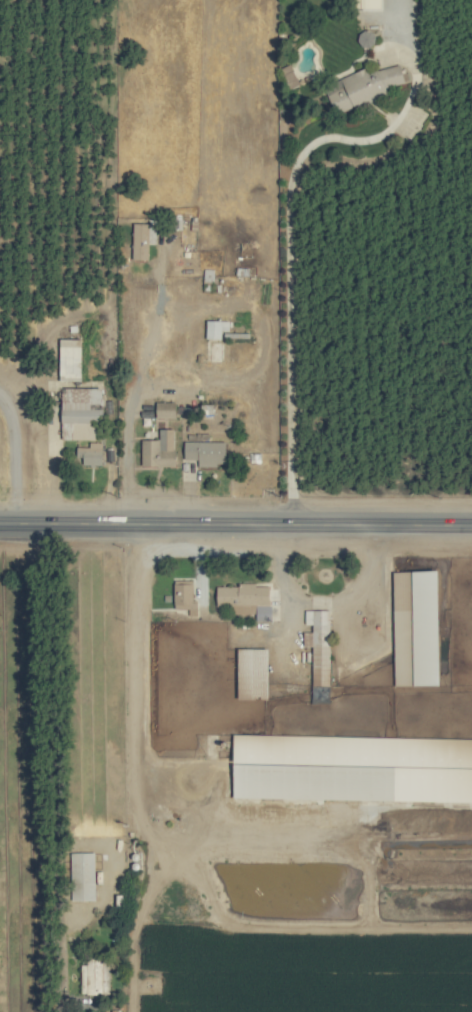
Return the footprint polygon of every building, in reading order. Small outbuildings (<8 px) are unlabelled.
[(366,67),(331,82),(335,92),(329,95),(337,115),(389,93),(387,88),(406,80),(399,62),(370,74),(366,67)] [(156,223),(134,222),(132,258),(148,259),(149,244),(155,244),(156,223)] [(222,338),(222,329),(229,329),(229,320),(206,319),(206,338),(222,338)] [(82,339),(60,338),(59,379),(81,379),(82,339)] [(103,387),(62,387),(63,422),(72,422),(72,440),(94,439),(93,423),(104,422),(103,387)] [(176,402),(157,401),(156,418),(176,418),(176,402)] [(175,466),(174,428),(159,428),(159,439),(142,439),(142,467),(175,466)] [(185,459),(198,459),(199,465),(227,464),(226,440),(184,441),(185,459)] [(83,464),(102,465),(102,442),(88,442),(88,447),(76,446),(76,457),(83,457),(83,464)] [(193,599),(194,580),(174,580),(174,608),(189,609),(189,615),(198,615),(198,599),(193,599)] [(217,585),(217,606),(233,606),(233,613),(256,613),(257,620),(271,620),(271,584),(217,585)] [(238,697),(269,697),(270,648),(239,648),(238,697)] [(94,852),(70,852),(71,900),(95,899),(94,852)] [(81,961),(81,994),(109,994),(109,960),(81,961)]
